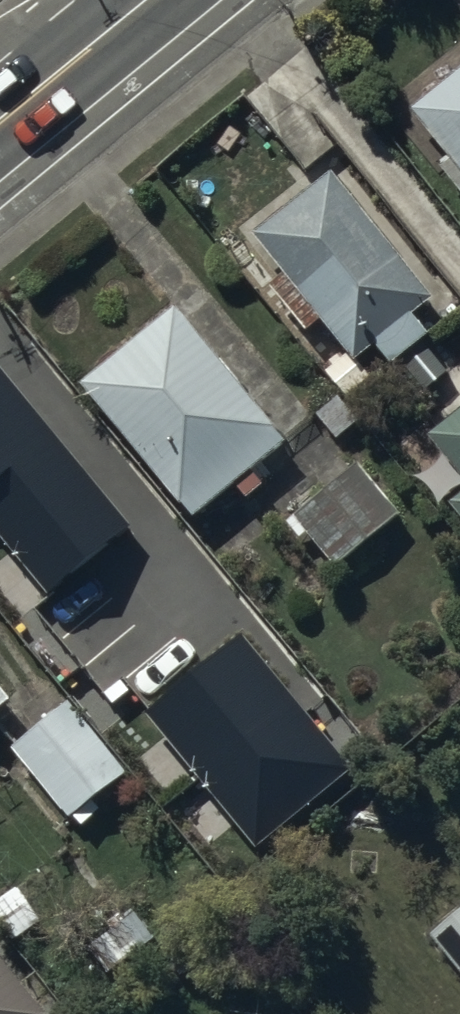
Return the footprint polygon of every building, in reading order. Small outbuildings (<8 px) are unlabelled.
[(413,103),(459,159),(459,64),(413,103)] [(430,293),(330,169),(254,229),(354,354),(430,293)] [(284,433),(174,301),(79,380),(179,499),(184,495),(195,508),(284,433)] [(46,590),(127,524),(0,367),(0,534),(46,590)] [(427,431),(459,470),(459,403),(427,431)] [(355,461),(296,509),(336,559),(396,511),(355,461)] [(449,497),(459,511),(459,488),(449,497)] [(265,839),(346,767),(231,640),(151,712),(265,839)] [(15,693),(0,676),(0,706),(15,693)] [(64,702),(14,744),(71,812),(121,770),(64,702)] [(448,937),(459,952),(459,928),(448,937)] [(0,947),(0,1013),(40,1013),(49,1007),(0,947)]
